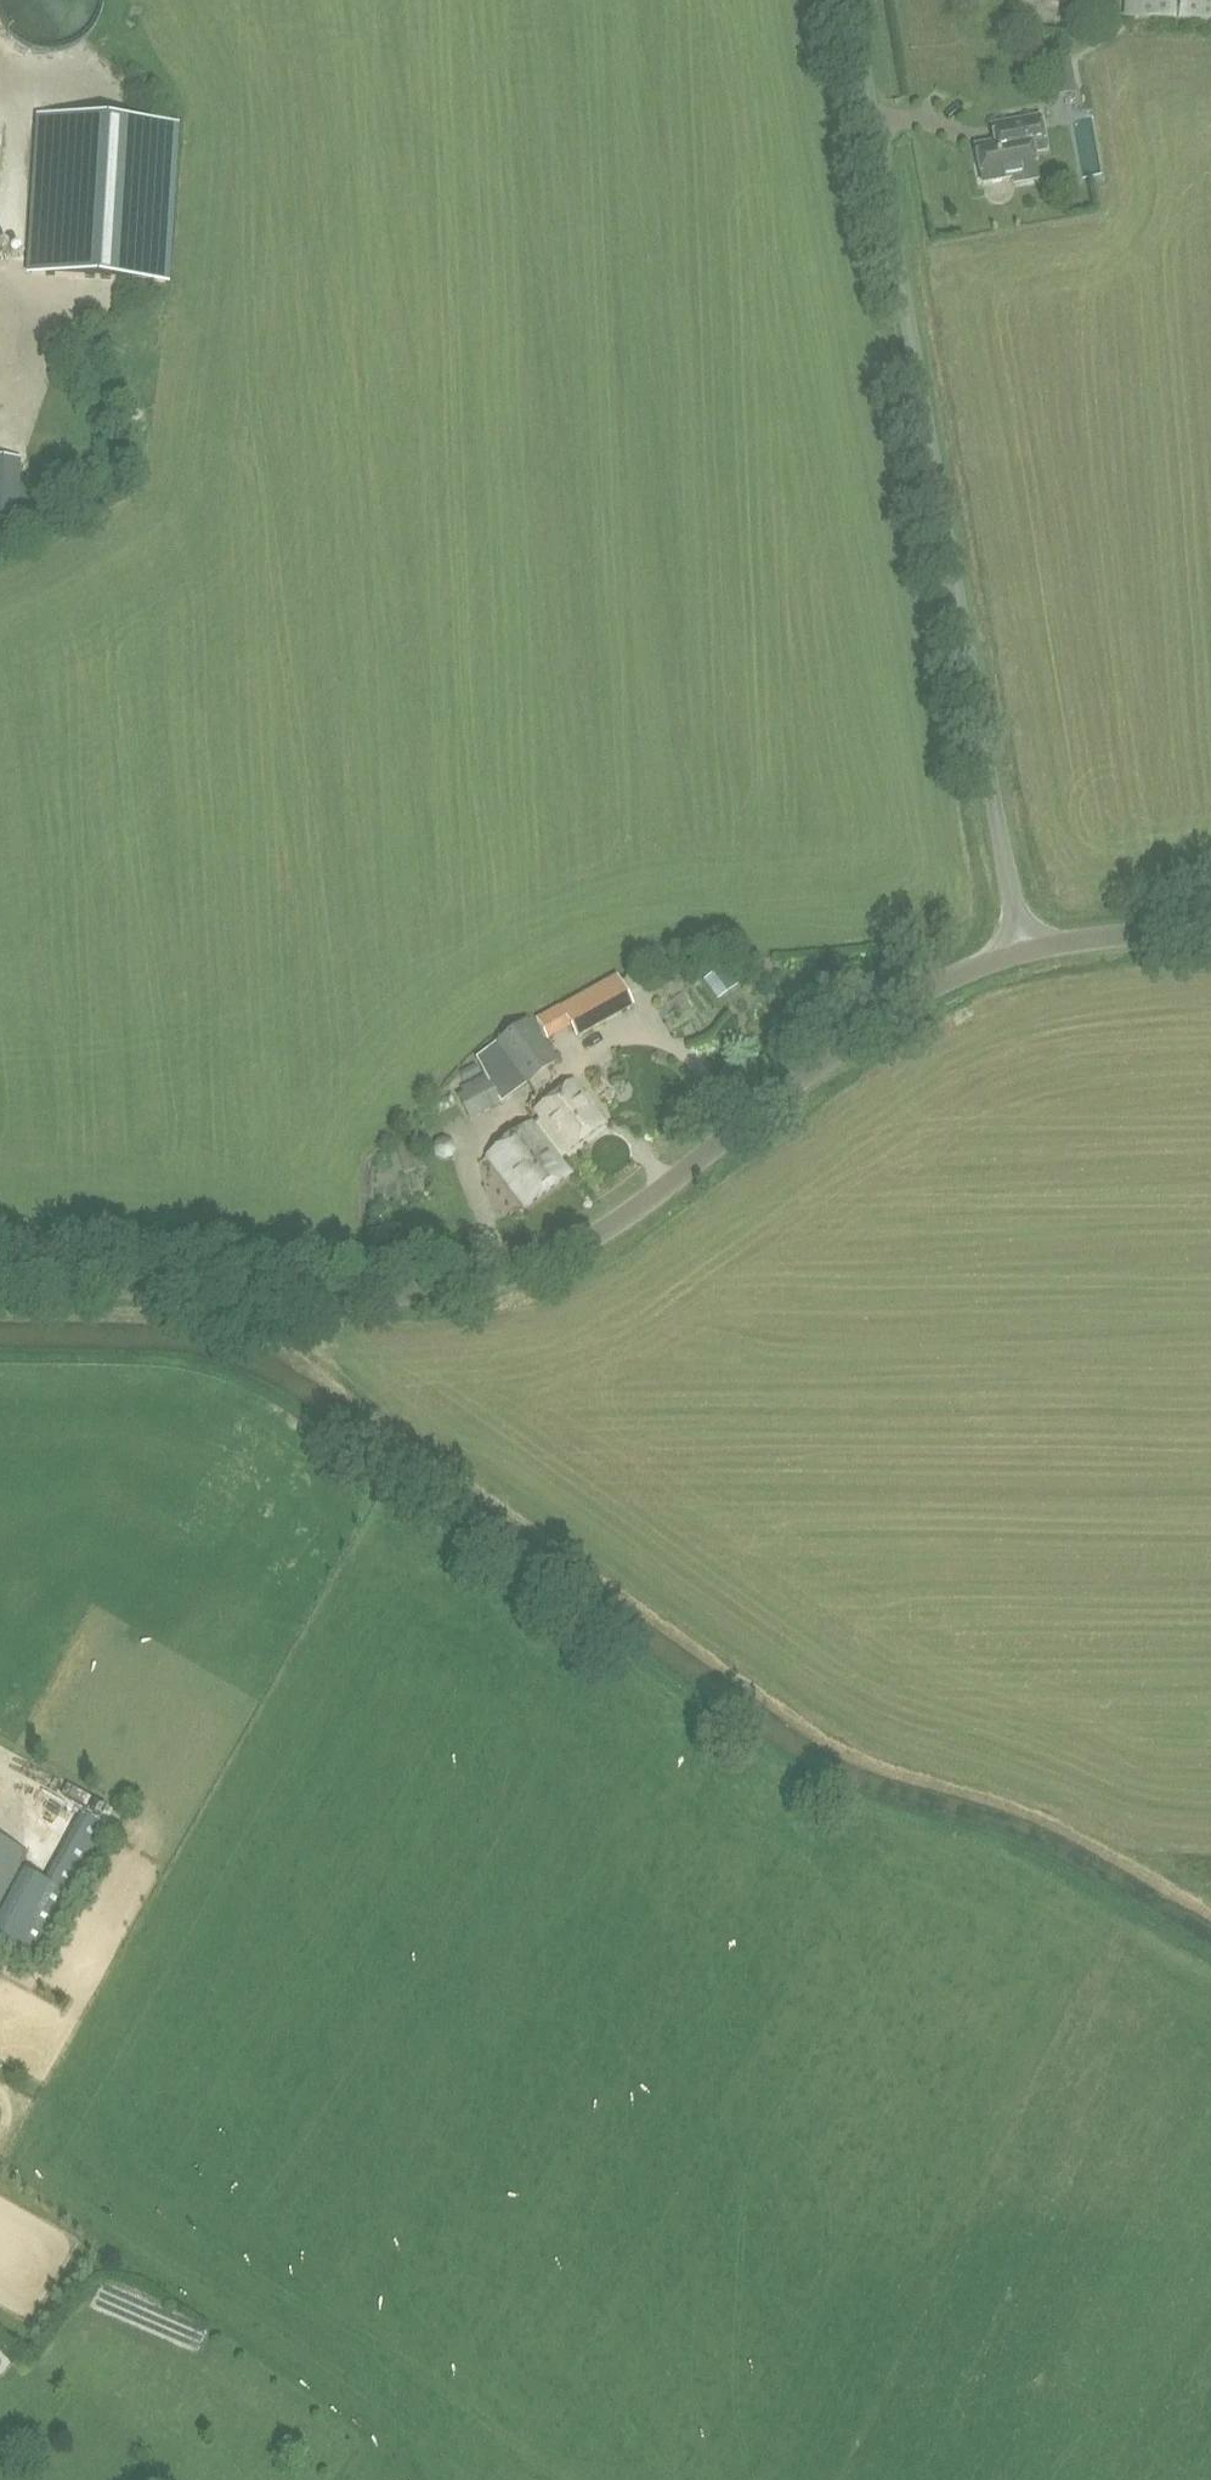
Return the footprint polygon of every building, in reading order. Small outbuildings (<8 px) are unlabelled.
[(1125,18),(1210,23),(1210,0),(1126,0),(1125,18)] [(60,9),(21,11),(21,38),(60,37),(60,9)] [(166,284),(175,126),(42,118),(33,276),(166,284)] [(1040,118),(993,127),(996,144),(976,148),(983,184),(1014,179),(1014,183),(1039,179),(1034,153),(1046,151),(1040,118)] [(10,241),(35,241),(36,181),(12,181),(10,241)] [(18,522),(21,459),(0,459),(0,522),(18,522)] [(711,977),(728,1000),(749,984),(732,961),(711,977)] [(561,1008),(578,1038),(633,1007),(617,977),(561,1008)] [(478,1059),(485,1073),(459,1085),(462,1091),(457,1094),(470,1121),(514,1095),(557,1060),(524,1020),(494,1044),(478,1059)] [(606,1123),(574,1080),(536,1108),(567,1151),(606,1123)] [(571,1175),(533,1124),(489,1156),(527,1207),(571,1175)] [(463,1161),(464,1145),(447,1144),(446,1160),(463,1161)] [(27,1852),(0,1838),(0,1902),(27,1852)] [(136,2315),(139,2305),(117,2298),(114,2308),(136,2315)]
